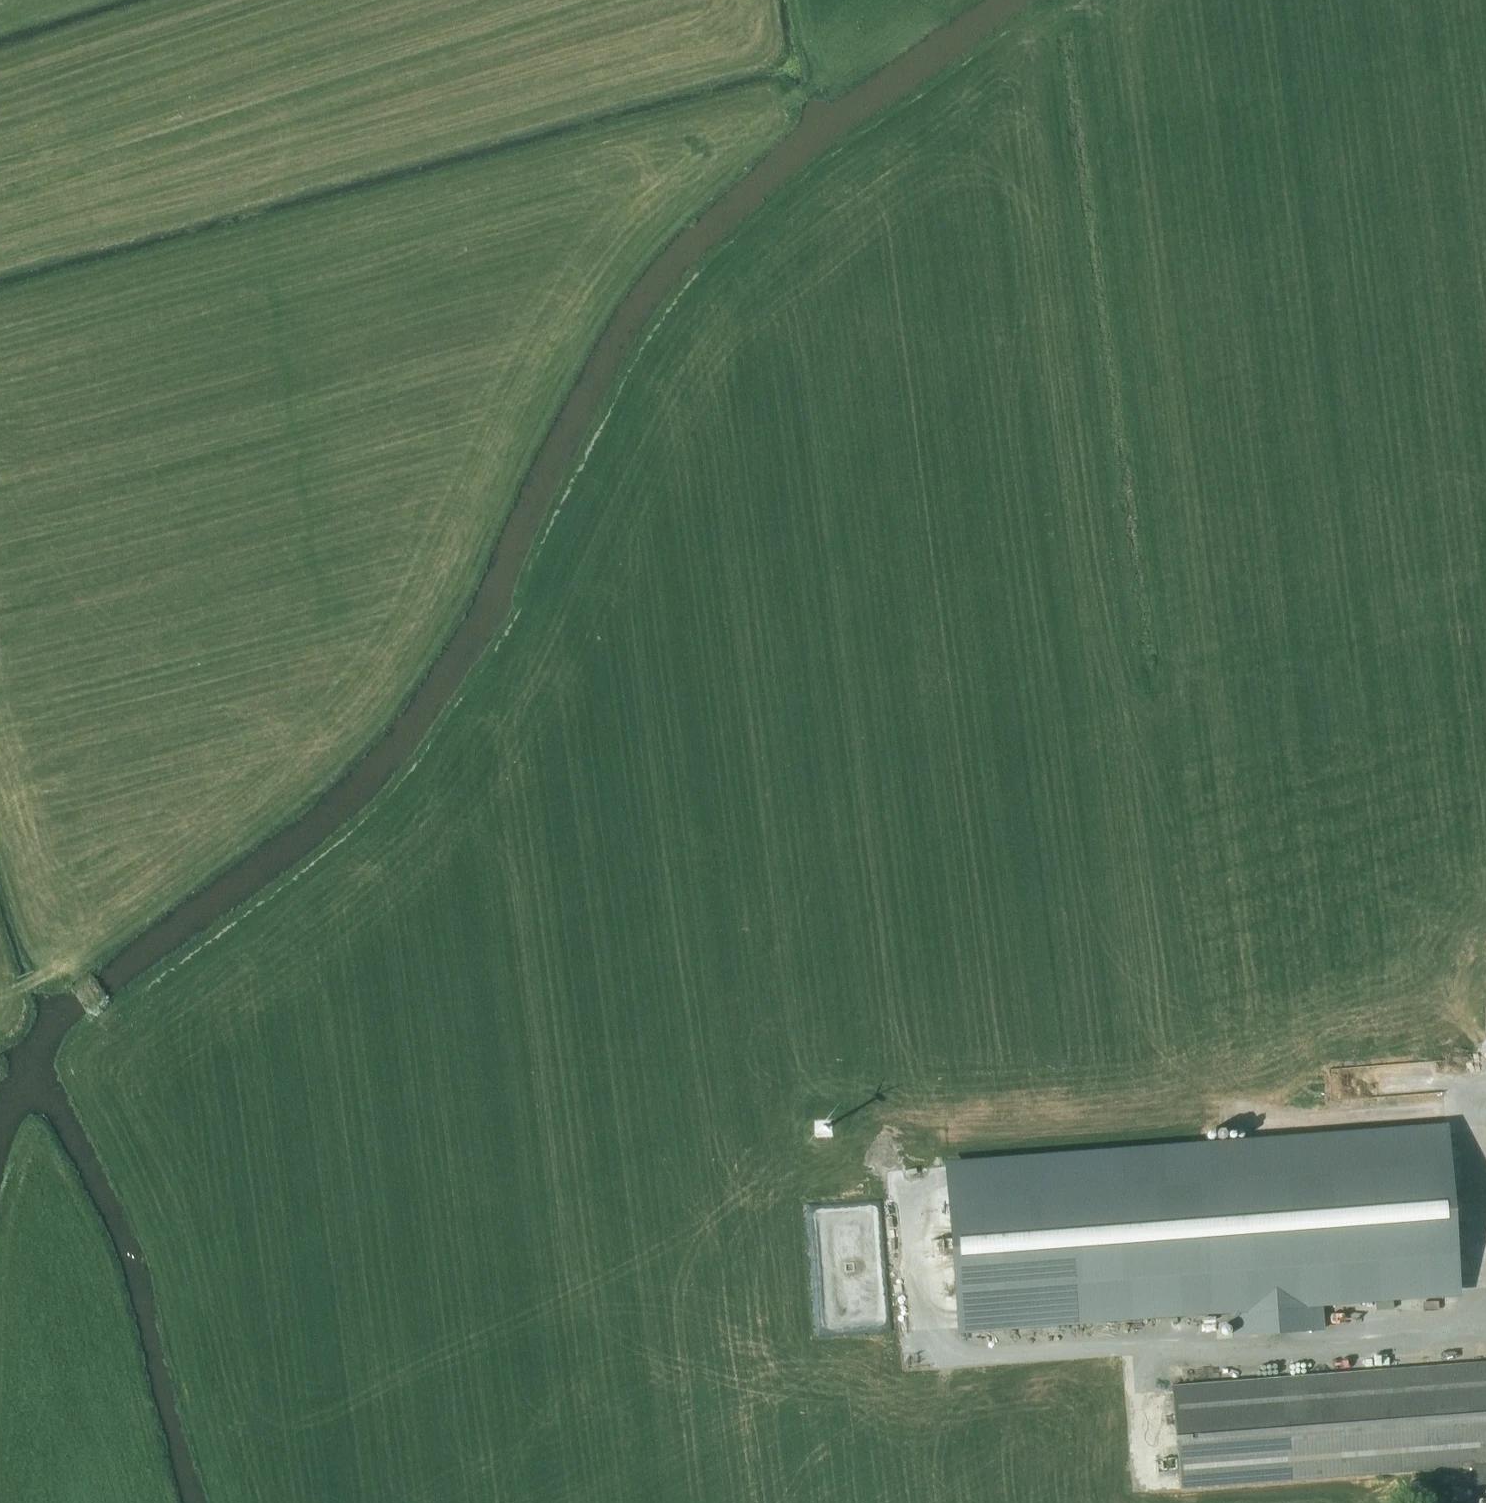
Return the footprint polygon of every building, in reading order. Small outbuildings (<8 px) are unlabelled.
[(1230,1326),(1228,1325),(1227,1324),(1226,1324),(1223,1324),(1222,1325),(1221,1325),(1220,1326),(1220,1327),(1219,1330),(1219,1331),(1220,1332),(1220,1333),(1221,1334),(1222,1335),(1224,1335),(1225,1335),(1227,1335),(1229,1334),(1230,1332),(1233,1332),(1233,1335),(1267,1332),(1265,1303),(1287,1301),(1289,1331),(1323,1328),(1321,1300),(1458,1290),(1446,1129),(947,1167),(959,1327),(1231,1307),(1232,1326),(1230,1326)] [(1172,1385),(1180,1488),(1453,1468),(1454,1486),(1485,1483),(1485,1361),(1172,1385)]
